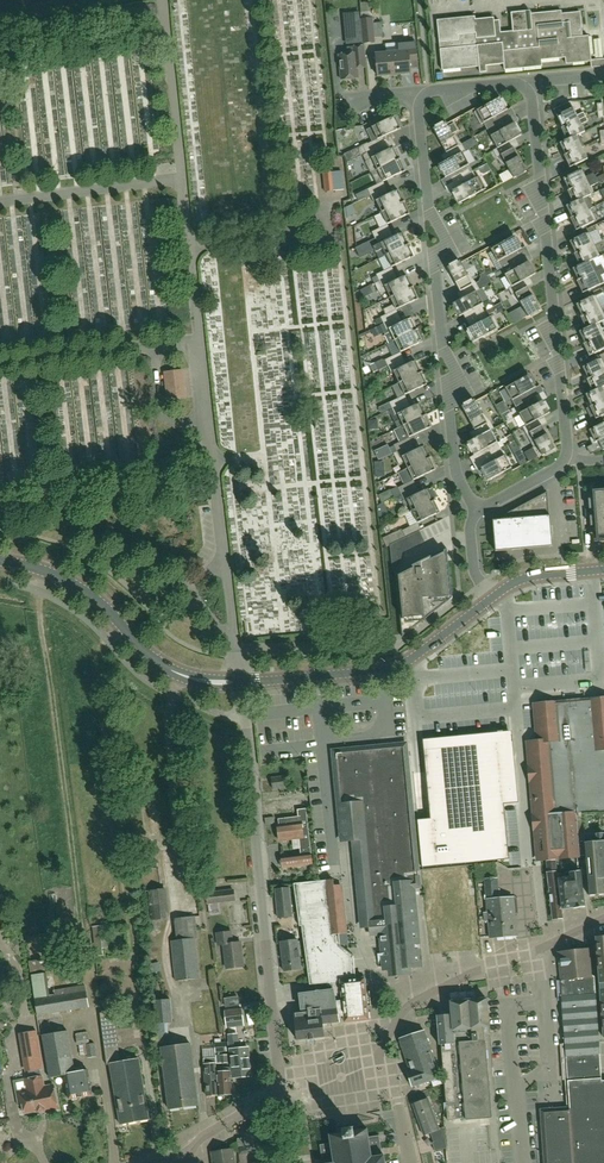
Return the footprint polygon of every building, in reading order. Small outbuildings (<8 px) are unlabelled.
[(476,17),(437,20),(439,41),(446,41),(447,47),(440,48),(442,70),(480,66),(481,73),(487,72),(488,72),(487,66),(505,64),(506,70),(543,66),(542,60),(567,58),(567,64),(591,62),(592,61),(592,60),(590,36),(583,37),(580,12),(567,13),(567,16),(563,17),(562,11),(536,13),(536,18),(532,18),(531,11),(513,13),(514,31),(502,33),(496,33),(495,18),(482,19),(476,19),(476,17)] [(361,20),(364,43),(374,42),(372,19),(361,20)] [(398,52),(392,53),(394,75),(411,73),(411,70),(419,70),(417,58),(416,42),(398,43),(398,52)] [(348,54),(339,55),(341,80),(359,78),(358,69),(366,68),(364,46),(347,47),(348,54)] [(394,75),(392,53),(376,54),(378,76),(394,75)] [(500,114),(508,110),(501,98),(474,112),(481,125),(484,123),(487,130),(511,117),(504,120),(500,114)] [(564,112),(557,116),(560,123),(557,124),(560,129),(586,117),(584,113),(577,116),(573,108),(570,102),(561,106),(564,112)] [(393,133),(401,129),(395,116),(385,121),(373,127),(372,128),(367,130),(372,141),(375,139),(376,141),(378,140),(391,133),(393,133)] [(493,151),(494,151),(509,143),(521,136),(511,117),(487,130),(488,130),(491,136),(497,148),(493,151)] [(560,144),(579,135),(585,132),(581,125),(588,121),(586,117),(560,129),(560,130),(562,129),(567,140),(560,143),(560,144)] [(448,127),(446,123),(433,129),(446,153),(448,153),(451,159),(466,151),(462,144),(455,136),(454,137),(452,134),(458,131),(454,124),(448,127)] [(585,146),(579,135),(560,144),(563,150),(560,151),(563,157),(585,146)] [(473,138),(462,144),(466,151),(477,145),(473,138)] [(366,153),(379,147),(376,141),(375,139),(372,141),(362,146),(366,153)] [(506,165),(514,179),(527,172),(514,148),(512,149),(509,143),(494,151),(497,157),(505,166),(506,165)] [(564,157),(570,168),(588,159),(582,148),(585,146),(563,157),(564,157)] [(379,147),(366,153),(363,155),(371,173),(400,159),(394,147),(382,153),(379,147)] [(452,174),(456,181),(470,173),(467,166),(469,165),(463,153),(466,151),(451,159),(439,166),(445,178),(452,174)] [(400,159),(371,173),(377,185),(380,183),(383,182),(384,182),(405,171),(400,159)] [(333,172),(333,168),(323,169),(324,173),(323,173),(326,192),(344,189),(342,171),(333,172)] [(586,177),(582,170),(563,179),(566,185),(564,187),(566,192),(600,176),(599,173),(595,175),(594,173),(586,177)] [(456,181),(459,187),(452,191),(459,204),(486,189),(479,176),(476,178),(473,171),(470,173),(456,181)] [(566,207),(588,196),(594,194),(591,187),(598,183),(597,180),(601,178),(600,176),(566,192),(567,193),(568,192),(573,203),(566,206),(566,207)] [(377,185),(367,189),(371,196),(383,190),(380,183),(377,185)] [(404,202),(398,190),(386,196),(383,190),(371,196),(374,202),(376,201),(382,213),(404,202)] [(566,214),(569,220),(591,209),(591,208),(593,207),(588,196),(566,207),(569,213),(566,214)] [(404,202),(382,213),(387,225),(410,214),(404,202)] [(576,231),(597,221),(591,209),(569,220),(571,219),(576,231)] [(375,238),(388,232),(384,226),(372,232),(375,238)] [(408,245),(402,233),(391,238),(388,232),(375,238),(370,241),(379,259),(386,255),(408,245)] [(595,244),(589,232),(570,242),(573,248),(570,250),(573,255),(595,244)] [(492,251),(488,253),(493,262),(497,260),(502,268),(518,259),(515,253),(522,249),(515,236),(491,249),(492,251)] [(573,256),(574,255),(580,266),(593,260),(600,256),(595,244),(573,255),(573,256)] [(408,245),(386,255),(392,267),(414,257),(408,245)] [(509,289),(519,283),(536,274),(525,255),(518,259),(502,268),(511,287),(509,289)] [(573,277),(576,282),(603,269),(601,264),(596,266),(593,260),(580,266),(573,269),(576,275),(573,277)] [(476,283),(469,275),(468,275),(460,261),(448,268),(461,292),(466,289),(469,295),(480,290),(476,283)] [(377,276),(372,279),(374,284),(392,275),(389,269),(389,268),(376,274),(377,276)] [(576,283),(577,282),(583,294),(603,283),(603,282),(601,276),(603,274),(603,269),(576,282),(576,283)] [(379,293),(382,294),(387,292),(390,298),(413,287),(407,275),(395,281),(392,275),(374,284),(379,293)] [(541,311),(528,287),(523,290),(519,283),(509,289),(512,295),(520,304),(521,303),(522,307),(517,309),(522,319),(528,316),(528,317),(541,311)] [(394,305),(384,309),(386,315),(393,311),(396,310),(418,299),(413,287),(390,298),(394,305)] [(467,313),(470,319),(485,312),(481,305),(483,304),(483,302),(488,299),(483,289),(480,290),(469,295),(453,304),(460,317),(467,313)] [(280,300),(269,301),(269,295),(264,295),(264,307),(272,307),(273,322),(281,322),(280,300)] [(595,295),(576,305),(579,311),(576,312),(579,318),(601,307),(595,295)] [(586,329),(579,332),(579,333),(598,323),(603,321),(603,313),(601,307),(579,318),(580,319),(581,318),(586,329)] [(269,311),(258,313),(259,326),(270,325),(269,311)] [(386,315),(381,317),(384,324),(396,318),(393,311),(386,315)] [(470,319),(474,326),(467,330),(474,342),(500,328),(493,315),(488,318),(485,312),(470,319)] [(396,318),(384,324),(380,325),(389,343),(417,330),(411,318),(399,324),(396,318)] [(598,323),(579,333),(582,338),(579,340),(582,345),(603,334),(598,323)] [(389,344),(395,341),(401,352),(423,342),(417,330),(389,343),(389,344)] [(582,346),(584,345),(589,356),(603,349),(603,335),(603,334),(582,345),(582,346)] [(378,370),(388,366),(401,360),(398,354),(385,360),(382,359),(375,363),(378,370)] [(602,358),(583,367),(586,374),(583,375),(585,380),(586,381),(603,372),(603,363),(602,358)] [(392,386),(392,387),(421,373),(416,361),(404,366),(401,360),(388,366),(391,373),(394,372),(399,383),(392,386)] [(169,382),(166,382),(168,398),(185,396),(182,371),(165,373),(168,373),(169,382)] [(583,382),(589,393),(586,395),(602,387),(603,387),(603,372),(586,381),(585,380),(583,382)] [(389,403),(392,409),(405,403),(402,397),(427,384),(421,373),(392,387),(398,398),(389,403)] [(529,375),(506,388),(516,407),(518,406),(532,398),(529,392),(536,388),(529,375)] [(588,408),(603,400),(603,391),(602,387),(586,395),(589,401),(586,402),(588,408)] [(523,428),(533,422),(550,413),(543,401),(536,404),(532,398),(518,406),(522,412),(519,414),(526,426),(523,428)] [(480,428),(484,434),(494,428),(491,422),(483,414),(482,414),(475,400),(462,407),(475,431),(480,428)] [(588,408),(594,420),(603,415),(603,400),(588,408)] [(392,409),(393,409),(389,411),(398,429),(396,430),(426,415),(420,403),(408,409),(405,403),(392,409)] [(398,436),(401,442),(394,445),(394,446),(389,448),(392,454),(393,454),(393,453),(409,445),(406,439),(431,427),(426,415),(396,430),(399,436),(398,436)] [(533,422),(523,428),(526,434),(534,447),(534,448),(533,448),(538,457),(542,455),(543,456),(555,449),(542,426),(541,426),(538,420),(533,422)] [(589,430),(592,437),(589,438),(593,445),(590,447),(593,453),(602,449),(603,450),(603,423),(589,430)] [(499,450),(495,444),(498,443),(491,431),(494,429),(494,428),(484,434),(467,443),(477,462),(485,458),(499,450)] [(430,458),(424,446),(412,452),(409,445),(393,453),(393,454),(399,465),(405,462),(408,469),(430,458)] [(502,457),(499,450),(485,458),(488,465),(481,468),(488,481),(512,468),(505,456),(502,457)] [(411,482),(413,481),(436,470),(430,458),(408,469),(398,473),(404,485),(392,491),(395,497),(414,488),(411,482)] [(417,494),(414,488),(395,497),(398,503),(402,501),(405,507),(409,505),(412,511),(434,501),(434,499),(437,497),(433,489),(429,490),(429,489),(417,494)] [(593,491),(597,536),(600,536),(601,543),(603,542),(603,490),(593,491)] [(550,492),(497,521),(499,550),(498,551),(499,552),(556,547),(553,516),(552,516),(550,492)] [(440,512),(434,501),(412,511),(404,515),(410,527),(402,530),(395,534),(398,541),(418,531),(415,525),(440,512)] [(400,547),(397,542),(391,545),(393,569),(400,568),(398,548),(400,547)] [(403,637),(452,598),(447,549),(396,574),(403,637)] [(580,857),(586,857),(589,896),(603,895),(603,698),(535,704),(538,741),(528,742),(538,861),(580,857)] [(431,819),(418,820),(422,868),(509,860),(504,804),(519,803),(514,756),(502,757),(499,758),(498,751),(498,742),(439,747),(439,738),(423,740),(431,819)] [(361,910),(363,927),(370,926),(371,934),(381,933),(385,970),(390,969),(391,976),(412,974),(412,967),(421,966),(414,888),(419,887),(406,744),(334,751),(342,842),(354,841),(356,854),(358,853),(360,874),(358,874),(359,887),(361,887),(364,910),(361,910)] [(283,777),(271,778),(273,789),(285,787),(283,777)] [(283,842),(309,841),(309,829),(283,830),(283,842)] [(287,871),(319,867),(317,857),(286,861),(287,871)] [(563,919),(557,873),(556,860),(546,861),(553,920),(563,919)] [(580,872),(558,875),(562,910),(574,908),(574,909),(585,908),(580,872)] [(488,912),(484,913),(484,922),(489,921),(490,939),(504,938),(500,899),(499,899),(497,879),(497,878),(485,879),(485,880),(488,912)] [(331,982),(333,990),(335,989),(339,1017),(345,1017),(345,1022),(369,1019),(365,978),(356,979),(353,955),(340,945),(339,934),(347,933),(343,885),(335,886),(334,885),(334,879),(294,883),(300,926),(302,926),(310,985),(331,982)] [(290,888),(275,889),(278,918),(292,916),(290,888)] [(233,889),(206,892),(207,903),(234,900),(233,889)] [(518,913),(517,898),(500,899),(504,938),(517,936),(515,913),(518,913)] [(174,919),(177,941),(171,942),(176,982),(199,979),(194,939),(198,938),(196,916),(174,919)] [(230,931),(216,933),(218,946),(224,945),(226,969),(243,967),(241,949),(239,949),(238,942),(232,943),(230,931)] [(298,940),(280,942),(284,971),(301,969),(298,940)] [(561,985),(561,993),(596,990),(593,949),(558,952),(558,960),(561,960),(561,965),(559,966),(560,980),(563,980),(563,985),(561,985)] [(49,991),(46,973),(44,959),(35,960),(29,961),(31,975),(35,998),(34,998),(37,1015),(37,1016),(90,1007),(86,985),(64,989),(49,991)] [(496,976),(499,990),(516,987),(513,972),(496,976)] [(335,989),(333,990),(332,990),(300,994),(302,1008),(294,1009),(298,1040),(324,1037),(323,1023),(339,1021),(339,1017),(335,989)] [(561,993),(563,1013),(597,1011),(596,990),(561,993)] [(238,997),(225,999),(226,1007),(239,1005),(238,997)] [(452,1014),(436,1015),(439,1044),(441,1044),(448,1120),(466,1118),(466,1120),(492,1118),(485,1040),(484,1040),(483,1027),(487,1027),(489,1027),(487,998),(484,999),(451,1002),(452,1014)] [(120,999),(109,1004),(111,1010),(123,1004),(120,999)] [(170,1000),(154,1001),(156,1024),(172,1023),(170,1000)] [(226,1026),(245,1024),(243,1008),(224,1011),(226,1026)] [(100,1013),(103,1040),(107,1065),(110,1065),(119,1125),(149,1120),(139,1060),(120,1063),(113,1011),(100,1013)] [(597,1011),(563,1013),(564,1033),(598,1031),(597,1011)] [(37,1030),(19,1034),(22,1051),(25,1071),(29,1071),(30,1078),(24,1079),(26,1090),(16,1092),(19,1107),(23,1106),(24,1114),(35,1112),(35,1114),(59,1110),(55,1085),(54,1084),(45,1086),(43,1075),(41,1076),(40,1069),(44,1068),(40,1048),(37,1030)] [(42,1036),(49,1078),(49,1079),(64,1076),(69,1100),(92,1096),(87,1071),(74,1073),(67,1031),(42,1036)] [(425,1031),(400,1039),(407,1062),(410,1069),(408,1070),(413,1086),(440,1078),(432,1054),(425,1031)] [(598,1031),(564,1033),(567,1074),(601,1072),(598,1031)] [(95,1043),(90,1044),(88,1032),(76,1034),(77,1045),(79,1045),(81,1055),(87,1055),(88,1058),(97,1057),(95,1043)] [(158,1049),(161,1048),(169,1109),(184,1107),(198,1105),(190,1045),(176,1047),(170,1047),(168,1035),(157,1037),(158,1049)] [(238,1035),(228,1036),(234,1078),(252,1076),(248,1048),(239,1049),(238,1035)] [(215,1043),(215,1052),(227,1052),(226,1042),(215,1043)] [(229,1063),(228,1054),(216,1055),(217,1064),(229,1063)] [(204,1060),(203,1060),(206,1096),(218,1095),(216,1073),(216,1068),(215,1059),(204,1060)] [(224,1072),(216,1073),(218,1095),(231,1094),(229,1069),(224,1069),(224,1072)] [(602,1083),(601,1072),(567,1074),(569,1108),(541,1110),(542,1117),(603,1112),(603,1082),(602,1083)] [(433,1087),(442,1084),(440,1078),(431,1081),(433,1087)] [(429,1099),(413,1105),(424,1135),(431,1132),(434,1131),(435,1135),(432,1137),(434,1142),(433,1143),(436,1151),(447,1148),(448,1148),(446,1143),(443,1127),(440,1129),(429,1099)] [(72,1112),(70,1103),(64,1104),(66,1114),(72,1112)] [(542,1117),(545,1157),(603,1153),(603,1112),(542,1117)] [(258,1125),(243,1133),(244,1138),(238,1138),(240,1154),(263,1151),(262,1146),(265,1145),(263,1127),(258,1125)] [(384,1155),(382,1155),(379,1135),(369,1137),(367,1128),(353,1131),(353,1127),(342,1129),(343,1132),(329,1134),(331,1143),(320,1145),(323,1162),(385,1162),(384,1155)] [(234,1148),(212,1152),(214,1162),(236,1162),(234,1148)] [(545,1157),(545,1162),(603,1162),(603,1153),(545,1157)]
